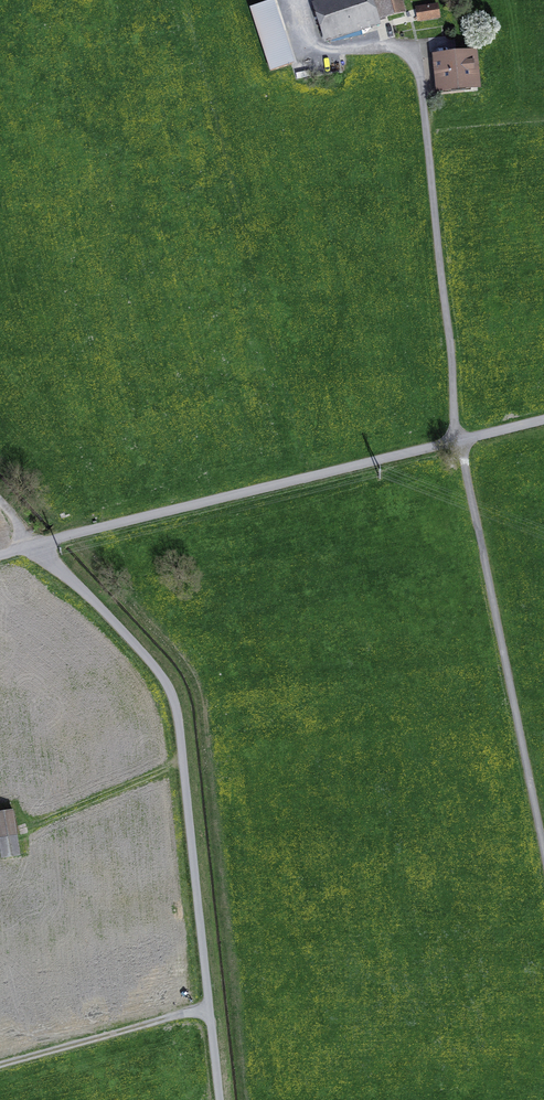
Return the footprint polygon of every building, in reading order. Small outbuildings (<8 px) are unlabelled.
[(292,64),(294,63),(274,0),(271,1),(292,64)] [(314,6),(325,38),(378,21),(377,19),(371,0),(332,0),(314,6)] [(377,19),(404,12),(401,0),(371,0),(377,19)] [(250,8),(271,71),(292,64),(271,1),(250,8)] [(438,17),(436,5),(417,8),(419,20),(438,17)] [(470,82),(477,82),(474,53),(436,57),(437,69),(439,85),(450,84),(450,88),(466,87),(466,83),(470,82)] [(305,61),(306,66),(340,60),(339,56),(305,61)] [(308,77),(342,71),(340,60),(306,66),(308,77)] [(450,84),(439,85),(437,69),(433,69),(435,94),(471,91),(470,82),(466,83),(466,87),(450,88),(450,84)] [(2,856),(21,853),(13,806),(0,809),(0,843),(2,856)]
